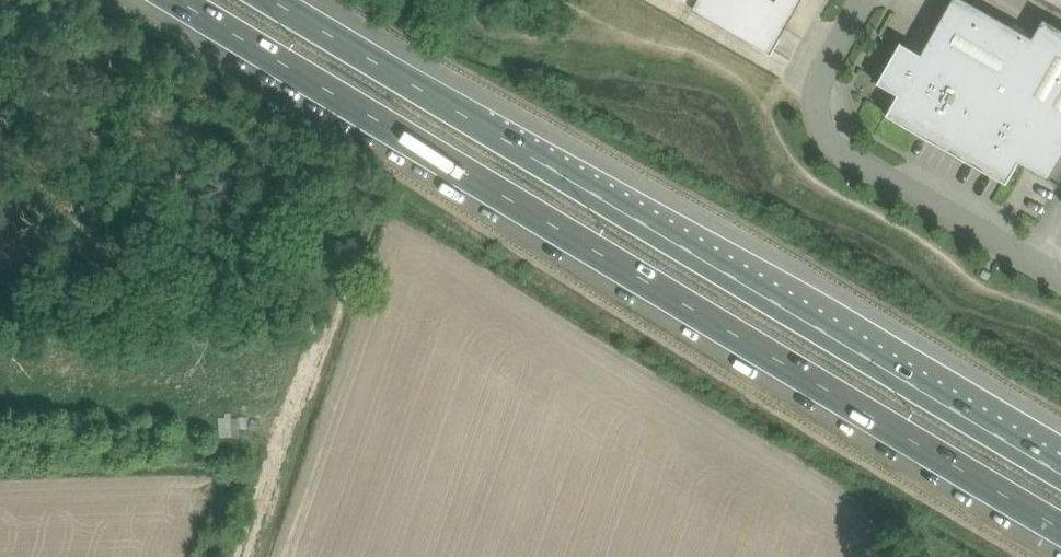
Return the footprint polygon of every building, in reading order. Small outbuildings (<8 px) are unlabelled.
[(694,8),(772,52),(801,0),(685,0),(695,6),(694,8)] [(1033,37),(967,0),(952,0),(921,53),(901,41),(877,83),(898,95),(886,115),(1007,183),(1018,162),(1049,179),(1060,158),(1060,28),(1044,18),(1033,37)] [(988,280),(992,273),(984,268),(980,275),(988,280)]
